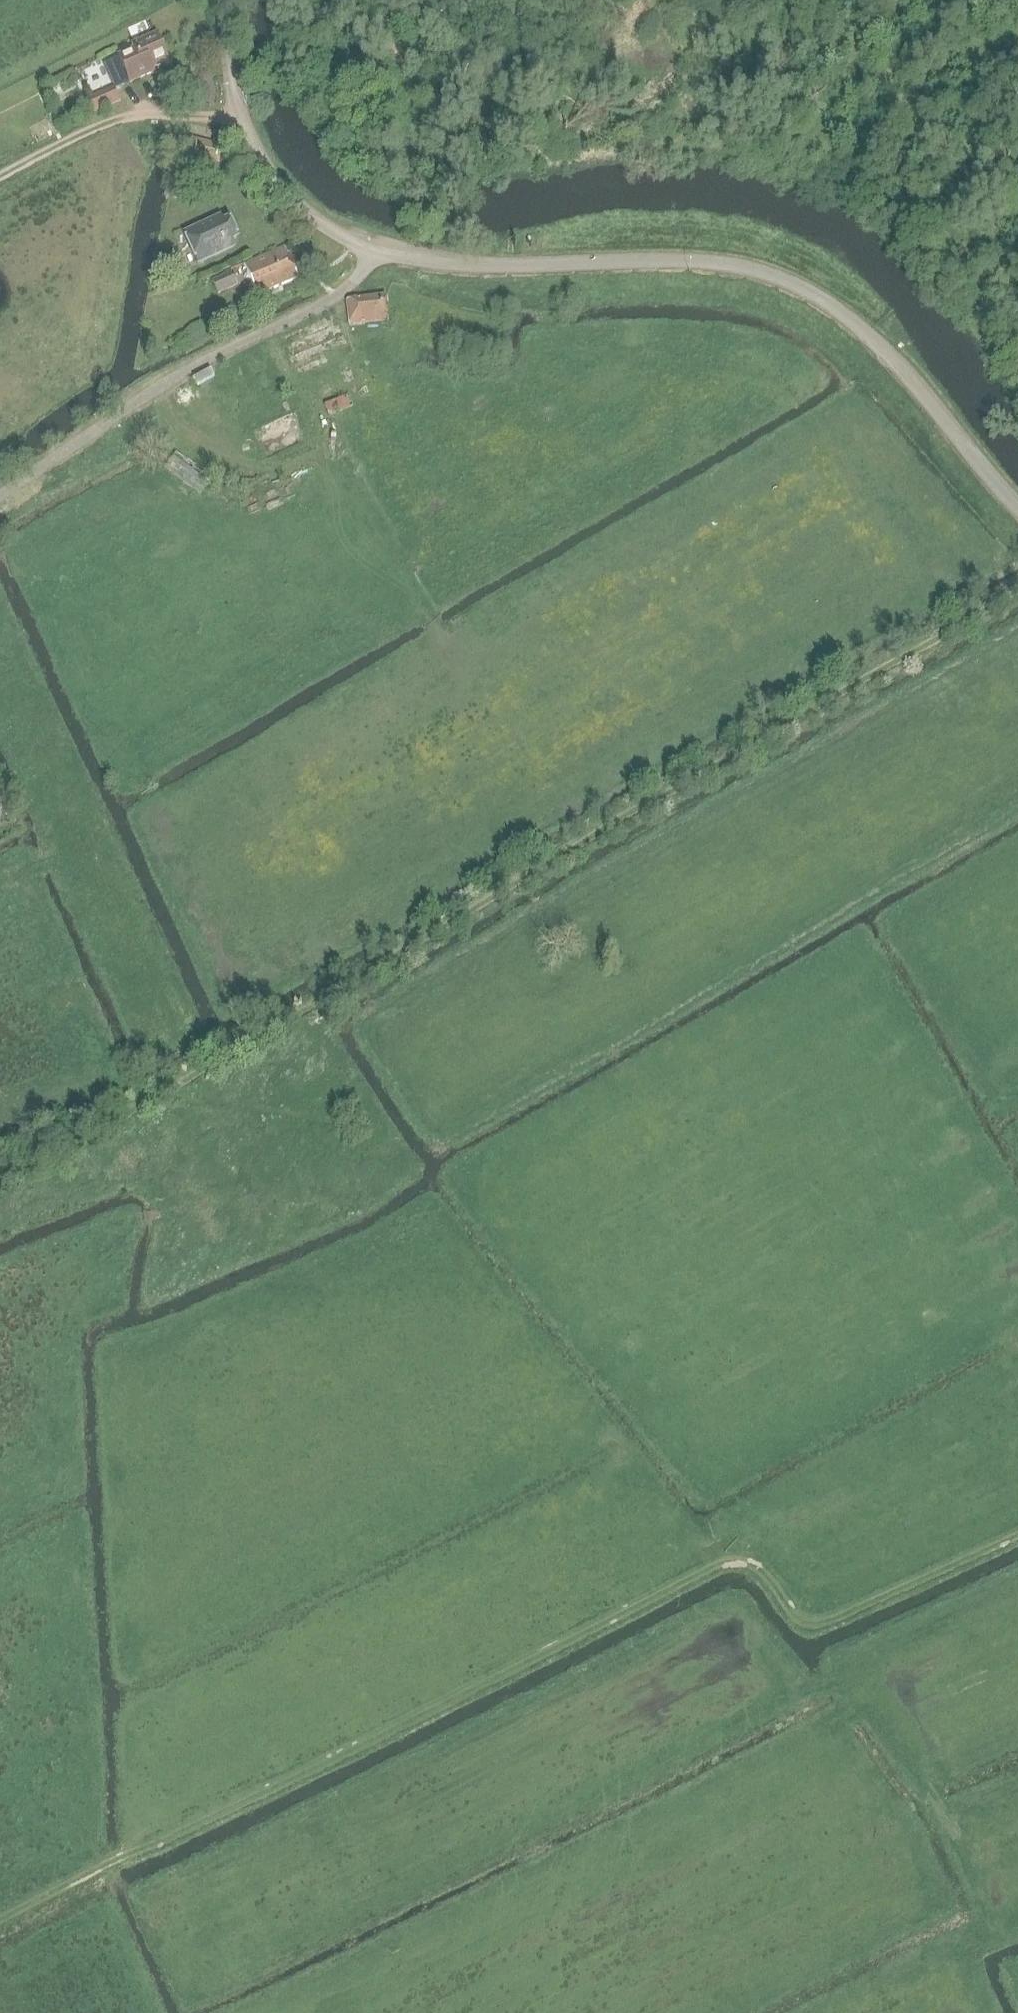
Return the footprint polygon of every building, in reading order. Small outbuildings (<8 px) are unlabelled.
[(156,34),(131,45),(133,49),(117,56),(118,59),(110,62),(108,66),(115,84),(120,86),(154,72),(152,67),(168,60),(156,34)] [(88,100),(94,113),(119,101),(114,88),(88,100)] [(215,138),(214,142),(196,137),(195,139),(192,139),(188,161),(211,166),(212,161),(220,163),(225,141),(215,138)] [(222,218),(185,234),(198,263),(234,247),(232,242),(238,239),(230,222),(224,224),(222,218)] [(284,245),(244,263),(258,295),(298,277),(284,245)] [(233,272),(214,281),(219,294),(239,285),(233,272)] [(386,296),(347,299),(349,324),(388,320),(386,296)] [(330,414),(355,403),(350,393),(325,403),(330,414)] [(178,452),(167,464),(197,492),(208,480),(178,452)]
